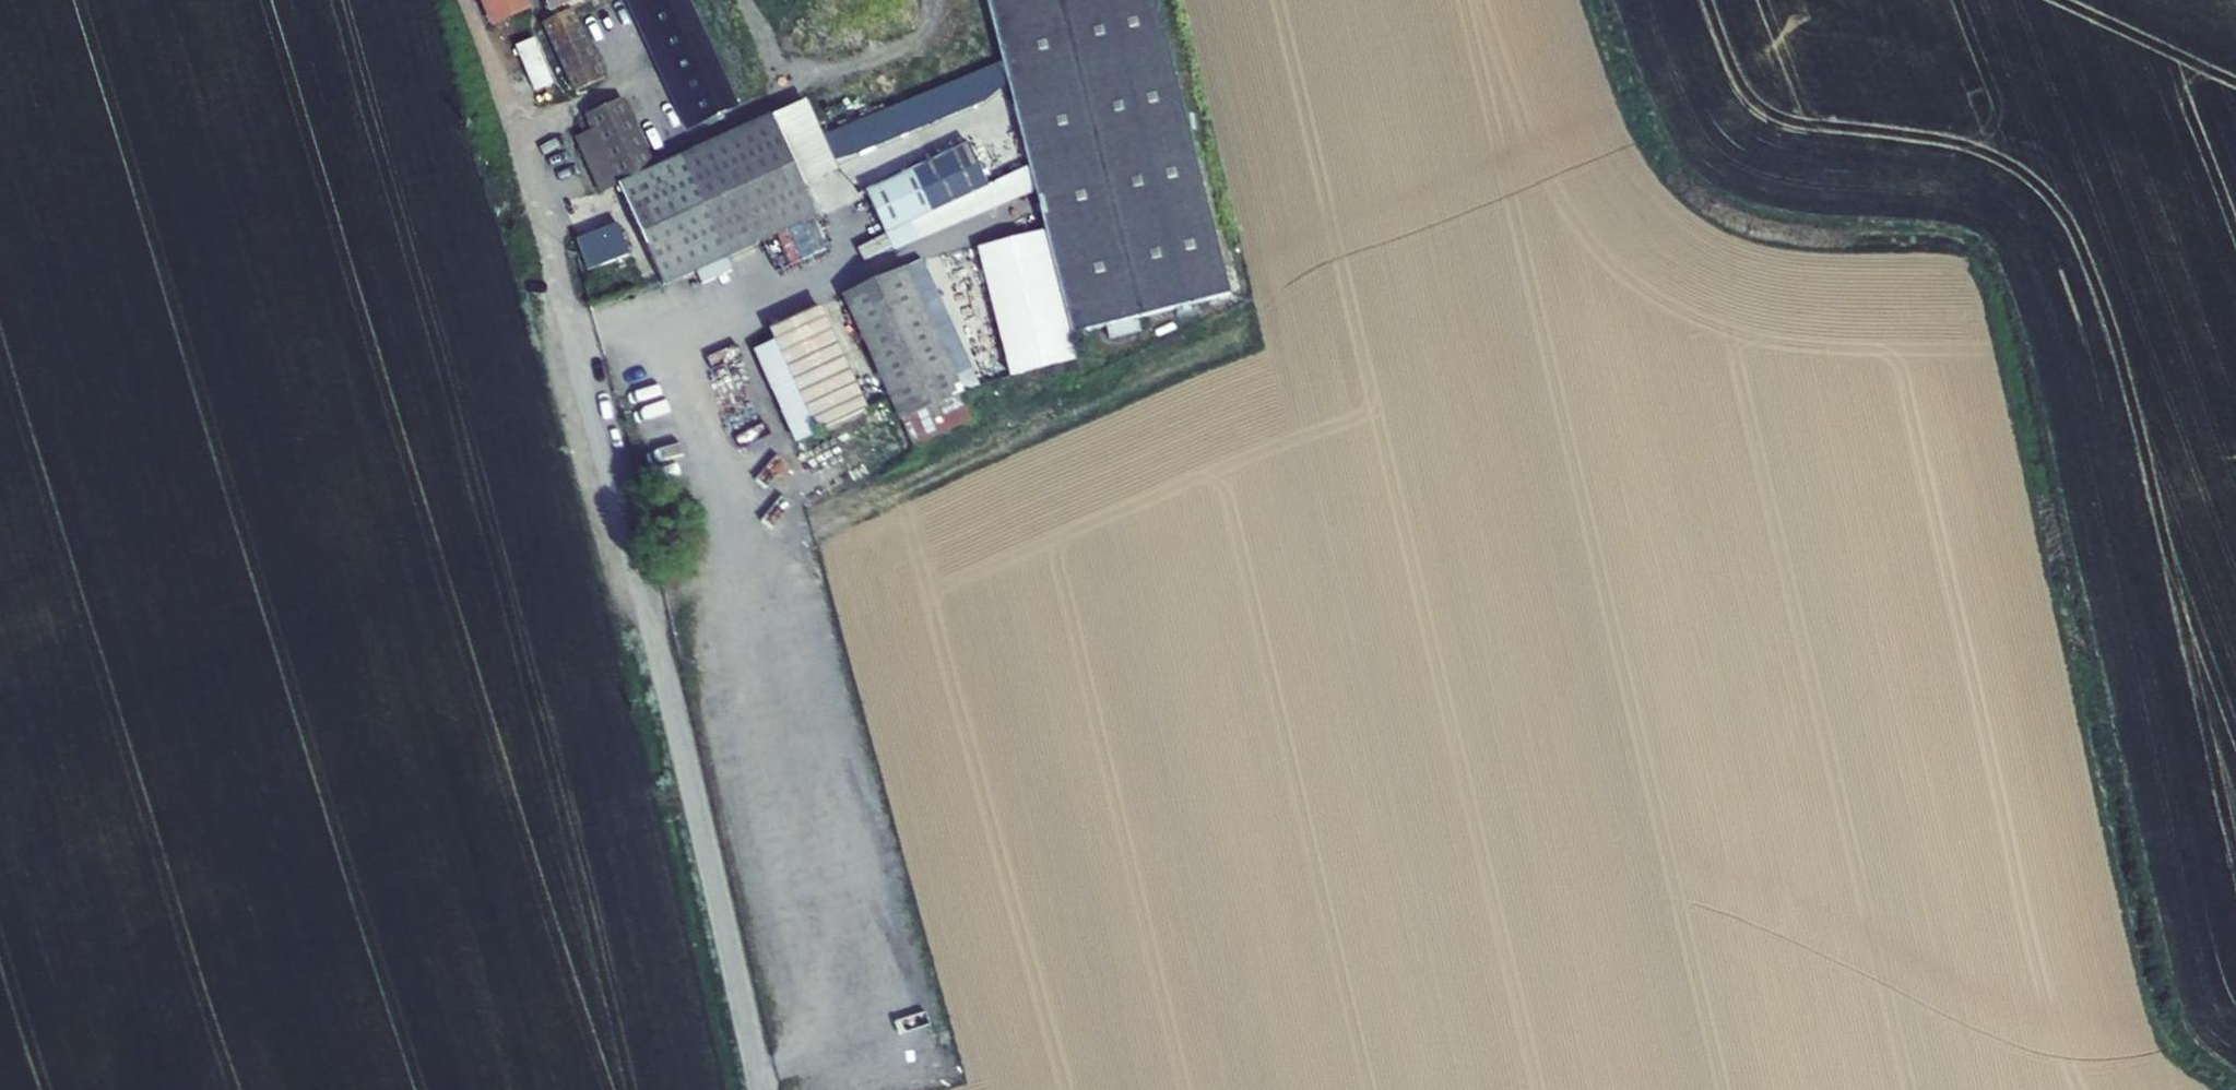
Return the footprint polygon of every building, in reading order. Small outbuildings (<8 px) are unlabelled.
[(683,117),(713,103),(667,0),(629,0),(683,117)] [(1133,0),(966,0),(1048,329),(1205,289),(1133,0)] [(552,5),(527,18),(557,87),(583,76),(552,5)] [(957,62),(855,107),(870,140),(972,95),(957,62)] [(625,238),(643,279),(792,206),(750,112),(633,165),(603,95),(567,111),(613,212),(560,232),(565,251),(615,233),(618,242),(625,238)] [(965,183),(947,140),(844,188),(864,230),(965,183)] [(792,206),(643,279),(644,280),(794,211),(792,206)] [(899,255),(883,264),(938,388),(954,380),(899,255)] [(938,388),(883,264),(823,291),(889,441),(949,413),(938,388)] [(797,303),(749,324),(795,427),(843,405),(797,303)] [(739,405),(765,394),(736,327),(710,338),(739,405)]
